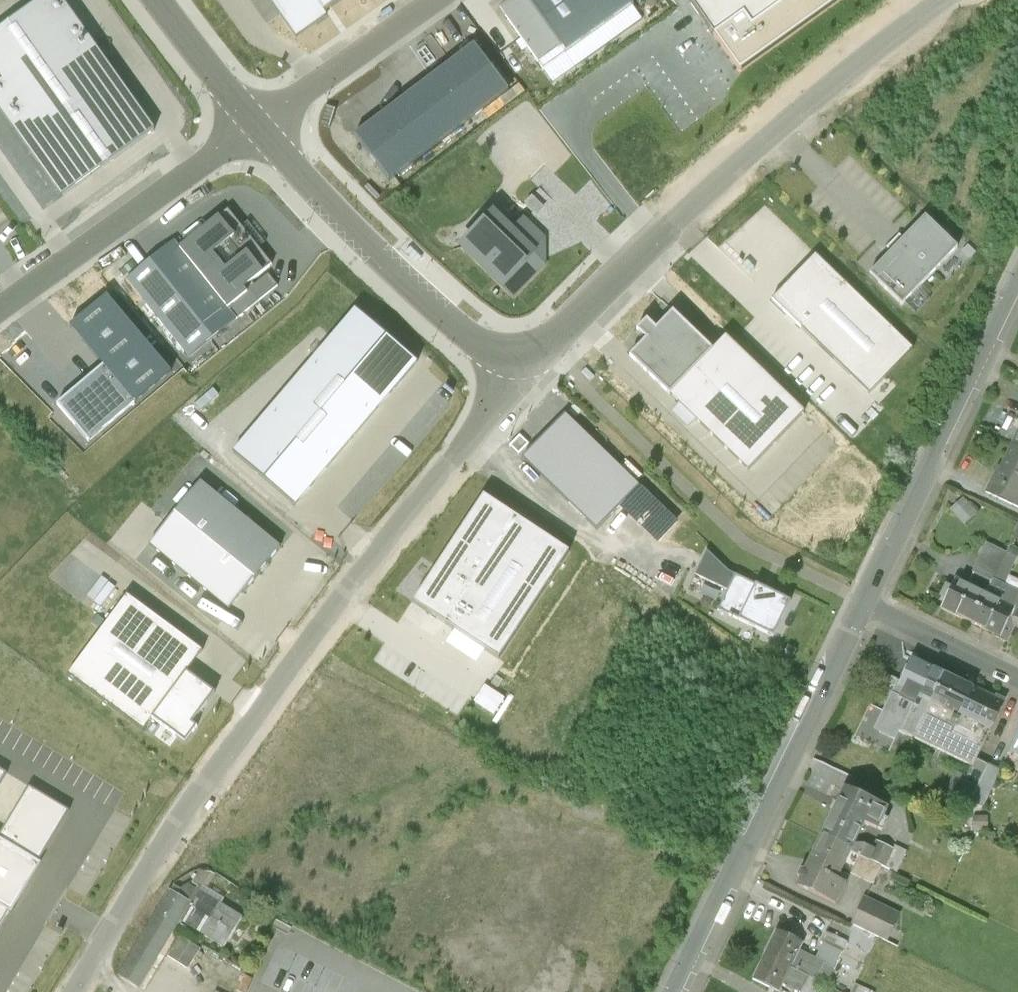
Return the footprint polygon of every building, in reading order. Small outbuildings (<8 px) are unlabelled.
[(0,29),(0,109),(62,196),(155,130),(62,0),(41,0),(0,29)] [(297,38),(327,17),(323,11),(339,0),(269,0),(297,38)] [(500,6),(543,67),(565,52),(633,3),(631,0),(509,0),(500,6)] [(741,70),(841,0),(690,0),(741,70)] [(509,88),(474,43),(355,133),(389,179),(509,88)] [(228,209),(179,248),(228,307),(248,291),(247,290),(254,284),(252,280),(272,264),(228,209)] [(493,214),(463,245),(514,293),(544,263),(544,239),(524,220),(512,232),(493,214)] [(958,248),(925,217),(870,274),(902,305),(958,248)] [(174,240),(127,277),(190,355),(278,285),(268,273),(254,284),(247,290),(248,291),(228,307),(179,248),(174,240)] [(815,255),(772,300),(869,394),(913,349),(815,255)] [(106,294),(69,325),(103,365),(134,402),(171,371),(106,294)] [(356,310),(233,454),(295,506),(418,362),(356,310)] [(646,339),(629,356),(670,395),(713,350),(672,311),(656,328),(647,319),(637,330),(646,339)] [(713,350),(670,395),(680,404),(672,413),(688,429),(696,420),(749,470),(804,413),(725,337),(713,350)] [(103,365),(57,404),(88,441),(134,402),(103,365)] [(565,414),(523,458),(597,530),(619,507),(640,486),(565,414)] [(1009,443),(1017,447),(1017,425),(1009,443)] [(1009,443),(986,490),(1017,506),(1017,447),(1009,443)] [(281,547),(201,482),(150,545),(230,610),(281,547)] [(678,522),(640,486),(619,507),(657,543),(678,522)] [(569,552),(483,496),(413,603),(499,659),(569,552)] [(963,496),(950,508),(963,523),(976,511),(963,496)] [(1006,551),(986,541),(971,571),(991,581),(1006,551)] [(1006,551),(1017,556),(1017,554),(1017,547),(1009,543),(1006,551)] [(695,575),(727,591),(735,575),(729,572),(706,551),(695,575)] [(1006,551),(991,581),(1002,586),(1017,556),(1006,551)] [(791,602),(735,575),(727,591),(718,611),(774,637),(791,602)] [(938,608),(970,623),(986,590),(953,575),(938,608)] [(1010,602),(1014,603),(1009,614),(1017,618),(1017,585),(1010,602)] [(986,590),(970,623),(998,637),(1009,614),(1014,603),(1010,602),(986,590)] [(127,595),(67,676),(143,731),(153,719),(186,743),(197,727),(192,723),(215,693),(187,672),(203,651),(127,595)] [(899,732),(914,738),(944,672),(911,656),(897,688),(894,686),(873,731),(895,741),(899,732)] [(941,752),(973,685),(944,672),(914,738),(941,752)] [(973,685),(941,752),(972,766),(976,758),(1003,699),(973,685)] [(1003,757),(1017,764),(1017,725),(1003,757)] [(987,763),(976,758),(972,766),(967,776),(955,771),(946,789),(969,800),(987,763)] [(1000,769),(987,763),(969,800),(982,806),(1000,769)] [(840,783),(816,834),(868,860),(874,847),(862,841),(850,842),(861,821),(874,827),(885,804),(840,783)] [(9,913),(12,914),(42,864),(39,863),(70,812),(29,787),(0,837),(0,928),(9,913)] [(959,799),(944,792),(937,808),(951,815),(959,799)] [(987,815),(972,815),(972,829),(987,829),(987,815)] [(816,834),(792,882),(834,902),(844,880),(834,875),(838,867),(873,884),(882,867),(868,860),(816,834)] [(877,840),(874,847),(868,860),(882,867),(883,868),(893,848),(877,840)] [(894,844),(893,848),(883,868),(896,874),(907,851),(894,844)] [(201,886),(207,890),(215,876),(209,873),(198,872),(192,885),(200,889),(201,886)] [(191,904),(200,889),(192,885),(180,889),(175,886),(171,892),(191,904)] [(225,948),(242,918),(220,906),(224,899),(207,890),(201,886),(200,889),(191,904),(180,924),(225,948)] [(117,979),(137,991),(138,991),(180,924),(191,904),(171,892),(170,891),(117,979)] [(899,912),(863,895),(850,923),(886,940),(899,912)] [(829,929),(846,937),(850,928),(833,920),(829,929)] [(801,942),(774,929),(762,954),(805,975),(819,981),(826,984),(834,966),(815,958),(798,949),(801,942)] [(827,932),(822,942),(841,951),(846,941),(827,932)] [(191,967),(204,948),(184,934),(171,953),(191,967)] [(822,942),(815,958),(834,966),(841,951),(822,942)] [(805,975),(762,954),(751,978),(778,991),(782,984),(797,991),(805,975)] [(797,991),(796,991),(814,991),(819,981),(805,975),(797,991)]
